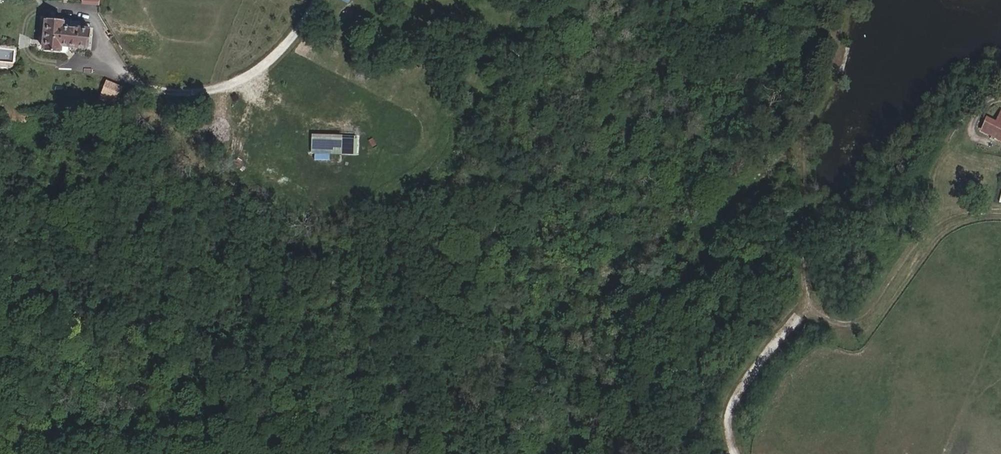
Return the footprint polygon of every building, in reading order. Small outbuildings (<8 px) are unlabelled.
[(90,29),(77,28),(77,23),(70,22),(70,21),(42,18),(40,34),(36,37),(36,47),(38,50),(59,52),(60,45),(68,45),(88,47),(90,29)] [(68,49),(68,45),(60,45),(59,52),(65,53),(68,49)] [(104,80),(100,98),(118,103),(123,84),(104,80)] [(994,108),(988,120),(981,117),(975,129),(1000,142),(1000,111),(994,108)] [(341,153),(341,138),(311,137),(311,152),(341,153)]
